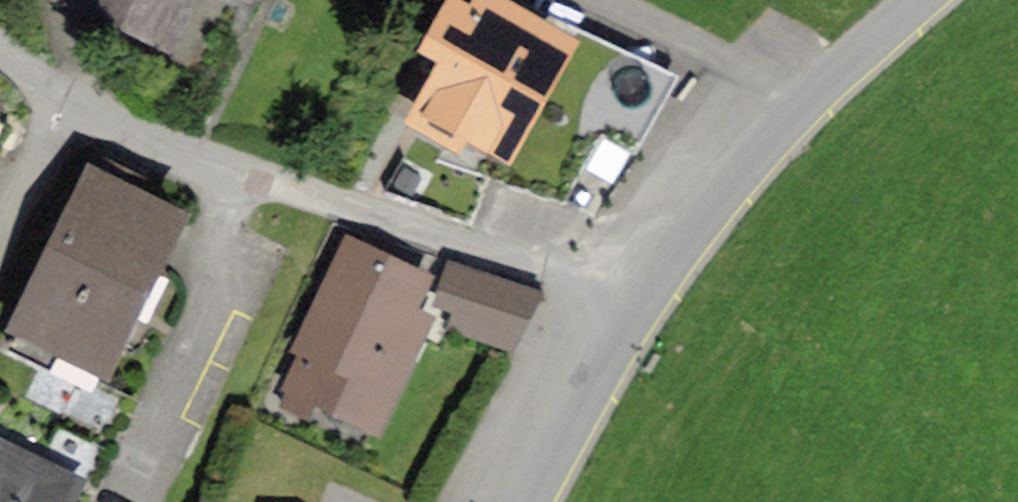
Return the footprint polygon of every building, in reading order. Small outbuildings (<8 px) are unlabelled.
[(83,11),(174,51),(197,0),(88,0),(83,11)] [(493,0),(485,0),(412,130),(498,178),(573,44),(493,0)] [(193,219),(91,170),(10,337),(112,386),(193,219)] [(452,295),(349,251),(280,410),(383,454),(452,295)] [(0,448),(0,501),(81,501),(88,487),(0,448)]
